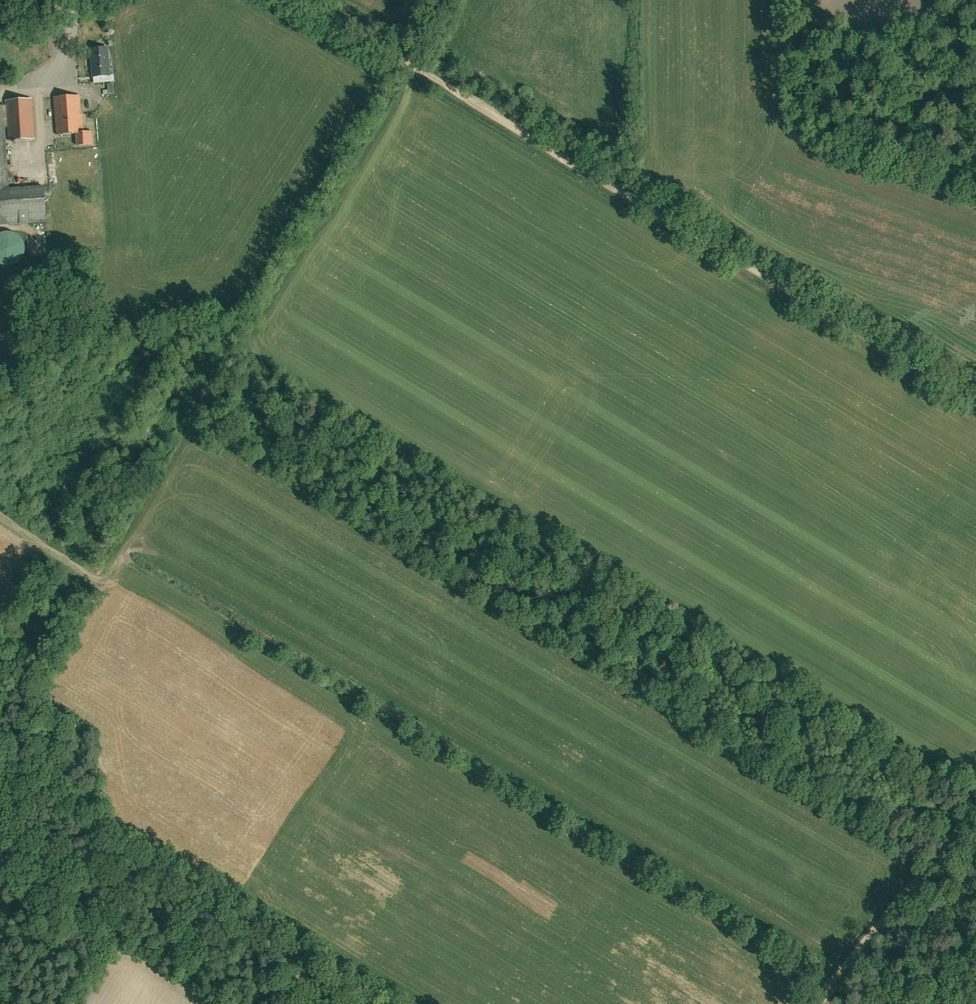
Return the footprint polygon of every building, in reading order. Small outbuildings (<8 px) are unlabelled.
[(93,76),(110,75),(107,48),(91,49),(93,76)] [(81,114),(80,96),(54,97),(57,134),(76,133),(77,145),(93,144),(92,131),(84,132),(82,114),(81,114)] [(32,99),(6,101),(6,106),(0,106),(0,224),(46,221),(44,187),(9,189),(4,124),(8,124),(9,140),(35,138),(32,99)]
